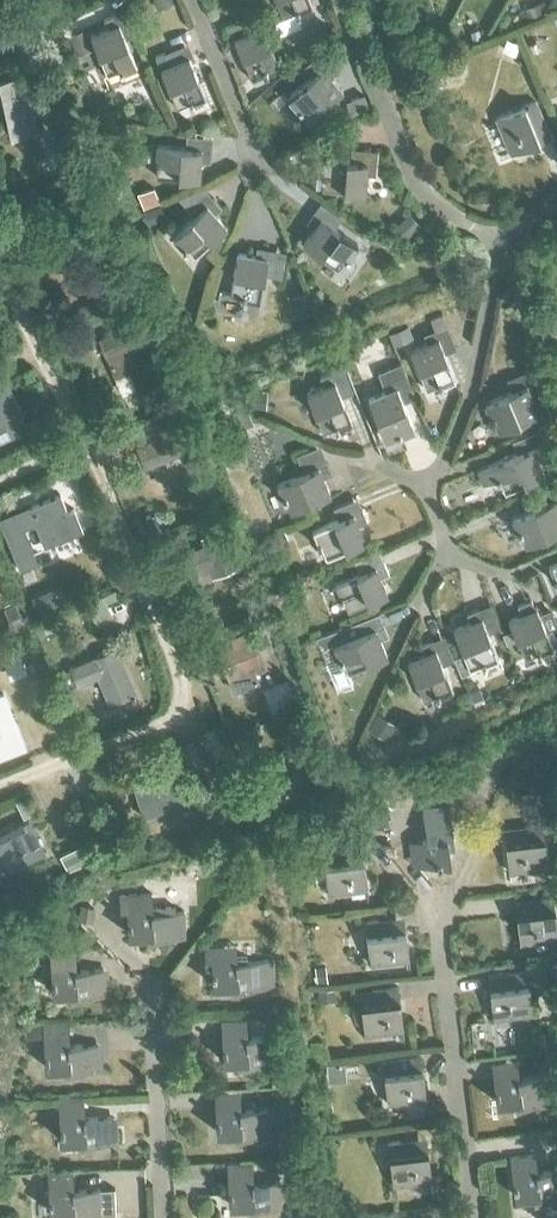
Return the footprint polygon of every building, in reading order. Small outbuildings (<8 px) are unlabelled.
[(158,9),(173,2),(172,0),(154,0),(158,9)] [(283,16),(295,11),(296,13),(312,7),(309,0),(276,0),(283,16)] [(525,5),(529,15),(543,9),(539,0),(537,0),(525,5)] [(267,72),(266,70),(278,64),(257,13),(248,17),(253,29),(233,37),(251,79),(267,72)] [(107,28),(90,35),(106,75),(119,70),(119,72),(136,65),(114,14),(103,19),(107,28)] [(83,30),(69,35),(76,53),(90,48),(83,30)] [(503,38),(499,49),(514,54),(518,43),(503,38)] [(155,55),(177,107),(189,102),(190,104),(206,97),(188,55),(168,64),(164,52),(155,55)] [(330,75),(337,69),(329,60),(288,95),(299,109),(301,107),(310,117),(342,89),(330,75)] [(2,99),(10,134),(38,127),(33,105),(28,105),(22,75),(0,80),(0,100),(2,99)] [(364,94),(346,101),(351,115),(369,108),(364,94)] [(529,116),(540,112),(535,101),(496,117),(510,153),(539,141),(529,116)] [(156,175),(199,179),(200,160),(210,161),(211,149),(156,144),(155,162),(157,162),(156,175)] [(320,176),(323,176),(322,189),(364,192),(366,174),(375,175),(376,162),(322,158),(320,176)] [(153,185),(138,191),(143,205),(159,199),(153,185)] [(214,213),(221,207),(213,197),(172,234),(184,247),(186,246),(194,255),(227,227),(214,213)] [(160,205),(144,212),(149,223),(164,216),(160,205)] [(305,222),(313,227),(303,242),(337,267),(345,256),(347,258),(357,243),(313,212),(305,222)] [(405,214),(392,228),(402,238),(416,224),(405,214)] [(451,242),(437,247),(442,259),(456,253),(451,242)] [(229,294),(242,297),(242,299),(259,302),(269,248),(256,246),(255,255),(237,252),(229,294)] [(125,268),(111,275),(117,289),(132,283),(125,268)] [(99,335),(115,374),(129,368),(137,386),(160,376),(137,320),(99,335)] [(406,328),(390,335),(395,345),(410,338),(406,328)] [(410,349),(426,389),(438,384),(439,386),(455,379),(434,329),(423,334),(427,343),(410,349)] [(306,392),(323,432),(335,427),(335,429),(352,423),(331,372),(319,376),(323,386),(306,392)] [(368,398),(384,438),(397,433),(398,435),(414,428),(393,377),(381,382),(385,391),(368,398)] [(0,380),(0,425),(21,415),(4,378),(0,380)] [(485,401),(491,418),(494,417),(499,429),(539,412),(532,395),(540,391),(535,380),(485,401)] [(250,391),(249,407),(265,407),(265,391),(250,391)] [(246,407),(233,412),(239,427),(252,422),(246,407)] [(145,422),(151,438),(137,443),(145,463),(180,449),(180,448),(189,444),(177,412),(165,417),(164,414),(145,422)] [(477,469),(483,483),(496,478),(497,480),(499,479),(504,491),(543,474),(537,457),(545,454),(541,442),(477,469)] [(276,482),(283,499),(285,498),(290,510),(330,493),(323,477),(332,473),(327,461),(276,482)] [(0,517),(0,521),(20,569),(38,561),(24,528),(34,524),(44,546),(76,532),(83,529),(75,508),(67,511),(60,494),(29,507),(28,505),(17,510),(0,517)] [(518,532),(521,532),(526,543),(556,531),(556,497),(512,516),(518,532)] [(358,524),(367,521),(362,509),(311,530),(318,546),(320,545),(325,557),(365,541),(358,524)] [(157,510),(145,515),(152,532),(164,527),(157,510)] [(184,551),(192,570),(211,563),(215,572),(233,565),(220,527),(200,535),(204,543),(184,551)] [(333,583),(340,599),(342,598),(347,610),(387,594),(380,576),(388,573),(384,561),(333,583)] [(554,582),(556,581),(556,582),(556,562),(548,565),(554,582)] [(303,586),(294,590),(298,599),(307,595),(303,586)] [(61,587),(54,590),(59,602),(66,599),(61,587)] [(508,619),(525,658),(537,653),(538,655),(556,647),(556,634),(549,637),(536,607),(532,598),(518,604),(522,613),(508,619)] [(453,628),(470,668),(481,663),(482,665),(499,658),(478,608),(466,613),(470,621),(453,628)] [(22,618),(10,622),(17,638),(29,633),(22,618)] [(47,620),(31,627),(34,634),(36,633),(37,636),(51,630),(47,620)] [(333,645),(340,661),(342,660),(347,672),(387,656),(380,639),(388,635),(384,623),(333,645)] [(250,629),(215,641),(222,660),(230,679),(234,691),(257,682),(253,671),(265,666),(257,647),(269,642),(263,627),(251,632),(250,629)] [(420,645),(424,653),(407,660),(423,700),(435,695),(436,697),(453,690),(431,640),(420,645)] [(32,644),(22,647),(27,660),(36,656),(32,644)] [(71,666),(78,684),(98,675),(109,702),(134,691),(116,648),(71,666)] [(477,683),(466,687),(472,702),(483,698),(477,683)] [(25,747),(3,694),(0,695),(0,757),(25,747)] [(377,712),(367,728),(386,741),(396,725),(377,712)] [(345,714),(344,724),(360,726),(362,716),(345,714)] [(245,732),(245,733),(245,734),(245,735),(245,736),(246,737),(247,738),(248,739),(249,740),(250,740),(251,740),(251,741),(252,741),(253,741),(254,741),(255,740),(256,740),(257,740),(258,739),(259,738),(260,737),(260,736),(261,735),(261,734),(261,733),(261,732),(261,731),(261,730),(260,729),(260,728),(259,727),(258,726),(257,725),(256,725),(255,725),(254,724),(253,724),(252,724),(251,724),(251,725),(250,725),(249,725),(248,726),(247,727),(246,728),(245,729),(245,730),(245,731),(245,732)] [(192,737),(176,744),(187,767),(202,759),(192,737)] [(163,812),(160,802),(176,797),(168,769),(132,779),(143,817),(163,812)] [(421,838),(425,864),(450,861),(448,842),(453,842),(449,803),(438,805),(439,809),(423,811),(427,838),(421,838)] [(203,807),(182,813),(186,827),(207,821),(203,807)] [(0,818),(0,845),(11,868),(43,853),(22,808),(0,818)] [(385,808),(370,809),(371,820),(372,826),(387,824),(386,814),(385,808)] [(531,837),(505,840),(509,871),(547,867),(542,824),(529,825),(531,837)] [(72,847),(60,853),(68,872),(81,867),(72,847)] [(323,850),(328,893),(366,888),(363,857),(337,860),(335,848),(323,850)] [(151,893),(121,894),(121,908),(126,908),(127,933),(145,932),(145,938),(184,937),(184,927),(183,911),(179,911),(152,912),(151,893)] [(519,943),(556,938),(556,931),(553,895),(540,897),(542,909),(516,912),(519,943)] [(82,906),(79,919),(93,922),(95,909),(82,906)] [(365,921),(370,964),(408,959),(405,928),(379,931),(377,919),(365,921)] [(41,939),(30,940),(31,952),(42,951),(41,939)] [(235,945),(204,946),(205,959),(211,959),(211,984),(230,983),(230,989),(269,987),(269,977),(268,961),(263,961),(247,962),(247,957),(236,958),(235,945)] [(547,961),(525,963),(526,971),(527,977),(549,975),(547,961)] [(51,991),(69,990),(69,996),(108,994),(107,983),(103,984),(102,968),(75,969),(74,964),(49,966),(51,991)] [(325,965),(315,966),(317,982),(327,981),(325,965)] [(490,987),(492,1018),(531,1013),(527,977),(526,971),(514,972),(488,974),(490,987)] [(371,990),(359,991),(364,1034),(403,1029),(399,998),(397,987),(371,990)] [(334,988),(318,990),(319,1001),(336,999),(334,988)] [(220,1019),(222,1059),(240,1058),(240,1064),(279,1062),(279,1051),(274,1052),(273,1036),(246,1037),(245,1018),(220,1019)] [(67,1023),(41,1025),(42,1041),(44,1067),(62,1066),(62,1071),(101,1070),(101,1059),(96,1059),(95,1044),(68,1045),(68,1040),(67,1023)] [(543,1031),(545,1049),(555,1048),(556,1048),(556,1047),(555,1030),(543,1031)] [(394,1059),(382,1060),(387,1103),(425,1098),(422,1067),(420,1055),(394,1059)] [(344,1060),(327,1062),(329,1081),(346,1079),(344,1060)] [(284,1069),(271,1070),(272,1085),(285,1084),(284,1069)] [(492,1076),(495,1102),(513,1099),(514,1105),(553,1100),(552,1090),(547,1091),(545,1075),(518,1078),(518,1074),(492,1076)] [(214,1106),(215,1131),(233,1130),(234,1136),(273,1135),(273,1124),(267,1124),(267,1108),(240,1109),(240,1105),(214,1106)] [(84,1112),(58,1113),(59,1139),(77,1138),(78,1143),(123,1141),(123,1114),(84,1117),(84,1112)] [(387,1142),(392,1185),(430,1180),(427,1150),(401,1152),(399,1140),(387,1142)] [(292,1142),(278,1142),(278,1155),(292,1154),(292,1142)] [(514,1195),(532,1193),(533,1199),(556,1196),(556,1169),(536,1172),(534,1154),(510,1157),(514,1195)] [(251,1164),(226,1165),(226,1178),(228,1203),(246,1202),(246,1208),(285,1206),(285,1196),(280,1196),(279,1180),(252,1182),(252,1177),(251,1164)] [(48,1186),(47,1186),(48,1211),(66,1210),(67,1216),(106,1214),(114,1214),(113,1188),(99,1188),(72,1189),(72,1185),(71,1185),(71,1172),(47,1173),(48,1186)]
